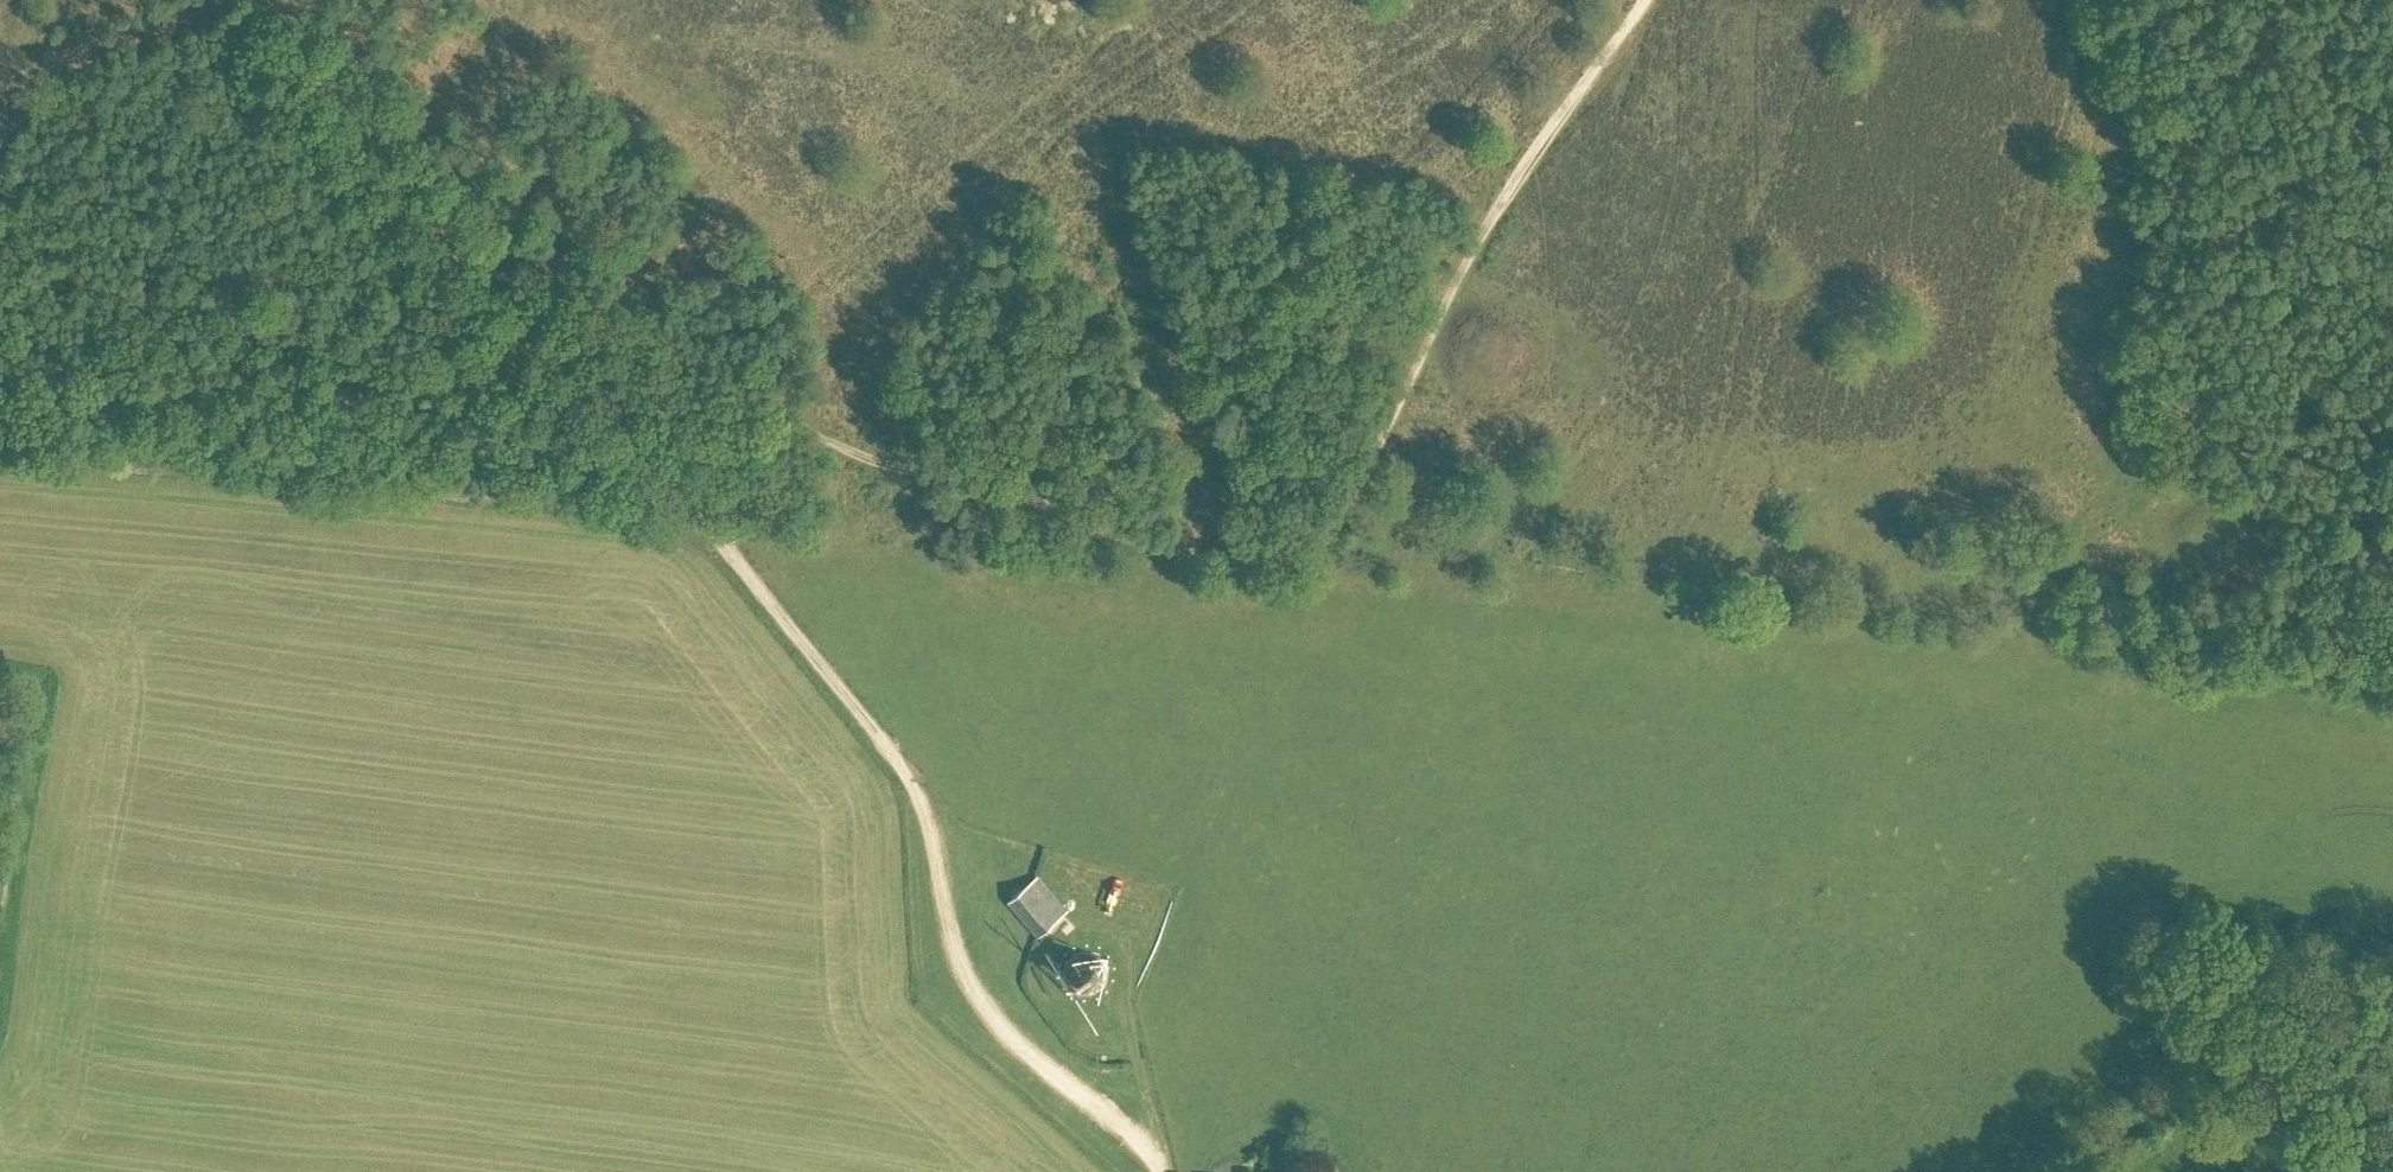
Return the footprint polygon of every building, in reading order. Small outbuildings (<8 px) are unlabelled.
[(1042,936),(1068,913),(1039,879),(1012,902),(1042,936)] [(1105,984),(1107,970),(1100,960),(1085,958),(1073,966),(1071,982),(1080,992),(1097,993),(1105,984)]
